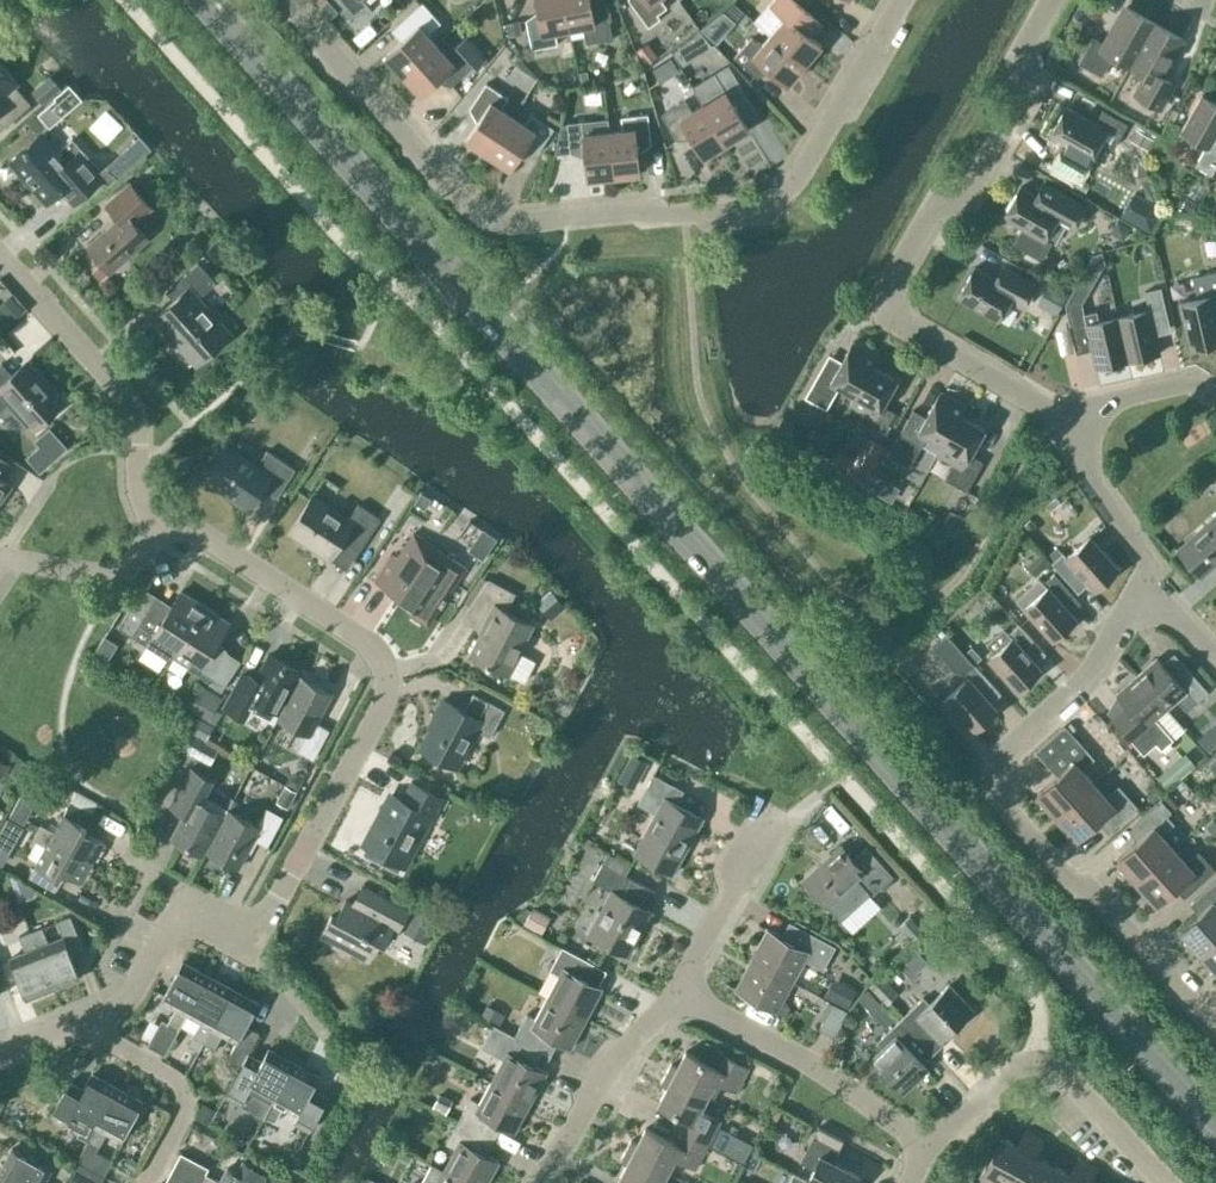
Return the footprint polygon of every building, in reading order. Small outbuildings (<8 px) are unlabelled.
[(357,21),(372,8),(365,1),(365,0),(338,0),(357,21)] [(563,0),(537,0),(540,16),(526,19),(532,49),(558,44),(555,31),(569,28),(563,0)] [(569,28),(583,26),(586,43),(613,38),(606,3),(592,6),(590,0),(563,0),(569,28)] [(649,26),(660,18),(657,14),(667,7),(662,0),(629,0),(649,26)] [(770,34),(804,64),(822,44),(801,26),(810,15),(793,0),(770,0),(753,20),(770,34)] [(386,54),(403,74),(436,44),(428,34),(441,22),(422,2),(397,25),(406,36),(386,54)] [(1112,56),(1129,66),(1154,21),(1127,6),(1105,44),(1093,37),(1078,62),(1102,75),(1112,56)] [(701,28),(717,42),(734,21),(723,11),(701,28)] [(1182,37),(1154,21),(1129,66),(1146,75),(1135,94),(1158,108),(1173,82),(1161,75),(1182,37)] [(699,31),(689,40),(699,53),(713,45),(699,31)] [(787,84),(804,64),(770,34),(761,45),(751,37),(734,57),(757,76),(766,66),(787,84)] [(1060,58),(1065,47),(1055,42),(1049,52),(1060,58)] [(445,54),(436,44),(403,74),(421,93),(441,75),(451,86),(473,65),(455,45),(445,54)] [(2,128),(31,103),(16,87),(20,83),(0,59),(0,126),(2,128)] [(727,65),(692,86),(703,104),(726,142),(749,129),(735,105),(747,98),(727,65)] [(61,88),(50,75),(31,90),(42,103),(61,88)] [(481,116),(466,139),(488,153),(513,116),(501,108),(508,97),(486,82),(469,108),(481,116)] [(1215,135),(1215,102),(1202,94),(1181,132),(1206,146),(1195,164),(1211,173),(1215,165),(1215,140),(1213,139),(1215,135)] [(726,142),(703,104),(692,111),(685,100),(661,114),(677,140),(689,132),(703,156),(726,142)] [(1066,106),(1049,136),(1062,143),(1050,163),(1080,180),(1093,157),(1091,156),(1102,138),(1115,146),(1127,123),(1103,109),(1095,123),(1066,106)] [(524,123),(513,116),(488,153),(510,168),(525,145),(537,153),(554,127),(531,112),(524,123)] [(609,131),(614,175),(640,172),(637,145),(651,143),(648,113),(621,116),(622,129),(609,131)] [(614,175),(609,131),(607,117),(594,119),(567,122),(567,123),(560,123),(555,154),(584,151),(587,178),(614,175)] [(85,157),(88,154),(73,138),(58,151),(41,133),(11,160),(47,201),(62,188),(74,203),(102,177),(98,172),(85,157)] [(137,137),(98,172),(102,177),(109,184),(148,149),(137,137)] [(134,222),(151,206),(130,182),(106,203),(119,217),(88,244),(110,270),(148,238),(134,222)] [(1086,206),(1057,190),(1049,203),(1020,186),(1003,216),(1022,226),(1013,243),(1041,259),(1051,242),(1045,238),(1056,219),(1073,228),(1086,206)] [(1129,197),(1121,212),(1152,228),(1160,214),(1129,197)] [(1193,240),(1193,224),(1171,225),(1172,241),(1193,240)] [(169,339),(172,336),(194,361),(229,330),(199,297),(216,282),(198,262),(166,291),(176,302),(154,322),(169,339)] [(1024,306),(1036,284),(1007,267),(1000,281),(975,266),(958,296),(999,319),(1010,299),(1024,306)] [(1215,303),(1215,270),(1192,276),(1197,298),(1181,301),(1192,348),(1215,342),(1215,317),(1213,304),(1215,303)] [(1066,295),(1047,284),(1036,303),(1056,314),(1066,295)] [(1149,309),(1118,316),(1128,360),(1160,353),(1153,323),(1168,319),(1161,287),(1145,291),(1149,309)] [(1096,367),(1128,360),(1118,316),(1086,323),(1082,305),(1066,309),(1074,341),(1089,338),(1096,367)] [(840,385),(855,394),(873,365),(878,355),(853,341),(838,367),(825,359),(805,396),(827,408),(840,385)] [(62,399),(29,362),(14,376),(1,362),(0,363),(0,409),(9,401),(31,426),(62,399)] [(897,378),(873,365),(855,394),(849,403),(866,413),(859,424),(881,437),(895,412),(882,404),(897,378)] [(927,434),(943,443),(960,414),(966,405),(941,390),(926,416),(913,409),(888,454),(910,467),(927,434)] [(985,428),(960,414),(943,443),(938,453),(954,462),(945,478),(967,490),(983,461),(970,454),(985,428)] [(39,445),(26,456),(39,471),(67,447),(49,427),(35,439),(39,445)] [(862,487),(885,445),(867,435),(854,458),(837,449),(827,468),(862,487)] [(277,496),(295,468),(267,449),(256,465),(229,447),(208,478),(248,505),(261,485),(277,496)] [(12,484),(0,476),(0,501),(12,484)] [(421,493),(415,502),(424,508),(430,498),(421,493)] [(354,558),(381,518),(358,503),(348,518),(313,495),(289,530),(316,548),(315,549),(329,559),(337,547),(354,558)] [(956,537),(967,518),(950,508),(939,527),(956,537)] [(1178,549),(1201,574),(1215,560),(1215,515),(1178,549)] [(456,583),(467,567),(447,554),(448,552),(435,543),(434,545),(413,532),(397,556),(394,554),(375,582),(412,606),(409,611),(427,623),(455,582),(456,583)] [(1095,590),(1118,569),(1089,536),(1066,556),(1063,552),(1052,562),(1078,592),(1089,583),(1095,590)] [(1053,640),(1077,619),(1070,612),(1081,602),(1054,573),(1043,583),(1047,587),(1024,607),(1053,640)] [(523,640),(532,624),(506,610),(515,593),(488,578),(469,607),(486,618),(479,630),(482,631),(470,653),(524,682),(536,660),(520,652),(526,641),(523,640)] [(166,614),(137,596),(118,626),(154,650),(163,636),(179,646),(205,605),(181,590),(166,614)] [(551,590),(540,599),(552,614),(563,605),(551,590)] [(229,621),(205,605),(179,646),(173,656),(210,680),(209,682),(221,691),(240,662),(214,645),(229,621)] [(1035,662),(1046,653),(1019,623),(1008,633),(1011,637),(989,658),(1018,691),(1041,669),(1035,662)] [(965,652),(974,663),(981,658),(972,646),(965,652)] [(942,697),(961,679),(936,652),(917,669),(942,697)] [(250,696),(279,712),(299,676),(298,675),(300,671),(268,654),(253,683),(240,676),(224,705),(240,714),(250,696)] [(1137,675),(1166,708),(1167,707),(1176,699),(1187,711),(1209,691),(1182,661),(1170,672),(1157,657),(1137,675)] [(990,702),(1001,693),(974,663),(963,673),(967,677),(944,698),(973,731),(997,710),(990,702)] [(1167,707),(1166,708),(1137,675),(1116,693),(1126,704),(1111,717),(1141,751),(1156,738),(1165,730),(1173,739),(1185,729),(1167,707)] [(300,677),(299,676),(279,712),(280,713),(278,717),(306,732),(297,750),(313,759),(329,729),(316,722),(331,693),(300,676),(300,677)] [(206,684),(191,703),(211,718),(225,700),(206,684)] [(490,736),(504,709),(473,692),(463,710),(443,699),(433,717),(436,719),(421,747),(457,766),(477,729),(490,736)] [(199,717),(190,730),(204,739),(212,725),(199,717)] [(1057,775),(1037,793),(1057,815),(1094,783),(1081,769),(1094,758),(1064,724),(1035,750),(1057,775)] [(1208,747),(1215,741),(1215,736),(1210,729),(1200,737),(1208,747)] [(190,733),(182,748),(200,758),(208,743),(190,733)] [(10,764),(0,758),(0,779),(10,764)] [(205,849),(206,849),(225,813),(196,797),(208,776),(191,767),(173,801),(186,808),(171,837),(202,854),(205,849)] [(677,871),(704,822),(675,807),(684,790),(653,774),(638,803),(657,814),(638,849),(677,871)] [(367,845),(363,852),(399,871),(402,864),(403,864),(429,815),(436,819),(446,800),(411,781),(402,799),(392,794),(365,844),(367,845)] [(1106,797),(1094,783),(1057,815),(1077,838),(1102,815),(1113,828),(1138,806),(1119,785),(1106,797)] [(24,800),(13,820),(27,827),(37,808),(24,800)] [(40,823),(36,831),(92,861),(103,841),(87,833),(97,814),(71,800),(54,831),(40,823)] [(1117,858),(1137,881),(1174,848),(1161,834),(1174,823),(1167,815),(1171,811),(1162,800),(1133,826),(1142,836),(1117,858)] [(226,814),(225,813),(206,849),(207,850),(238,867),(254,838),(267,846),(283,816),(266,807),(257,825),(229,809),(226,814)] [(81,881),(92,861),(36,831),(32,838),(46,845),(29,876),(55,891),(65,873),(81,881)] [(872,894),(893,876),(867,846),(853,858),(842,845),(804,880),(827,906),(858,878),(872,894)] [(1185,861),(1174,848),(1137,881),(1157,903),(1182,881),(1191,891),(1215,869),(1198,850),(1185,861)] [(646,908),(655,891),(602,862),(592,880),(613,891),(601,913),(595,910),(584,930),(631,955),(655,912),(646,908)] [(1201,952),(1215,938),(1215,880),(1195,899),(1204,909),(1181,929),(1201,952)] [(399,929),(409,910),(369,889),(360,907),(346,899),(336,917),(331,914),(321,933),(338,942),(336,946),(350,954),(352,950),(370,959),(379,941),(384,944),(393,926),(399,929)] [(551,915),(534,905),(523,923),(541,933),(551,915)] [(921,926),(909,911),(898,920),(910,935),(921,926)] [(42,926),(30,931),(52,987),(61,983),(62,985),(79,978),(70,954),(84,949),(70,915),(57,920),(63,937),(48,942),(42,926)] [(767,928),(751,958),(793,981),(805,959),(823,969),(835,946),(800,927),(792,941),(767,928)] [(43,990),(52,987),(30,931),(19,935),(25,951),(10,957),(26,998),(44,991),(43,990)] [(1201,952),(1215,969),(1215,938),(1201,952)] [(560,975),(548,997),(587,1017),(604,985),(581,973),(587,960),(562,947),(550,970),(560,975)] [(917,951),(900,966),(911,979),(928,964),(917,951)] [(782,1002),(793,981),(751,958),(735,988),(777,1011),(785,1015),(790,1006),(782,1002)] [(165,1054),(207,976),(199,971),(199,970),(182,961),(161,1000),(175,1008),(167,1023),(161,1020),(148,1045),(165,1054)] [(904,984),(889,968),(870,986),(884,1002),(904,984)] [(199,1051),(204,1042),(233,988),(215,978),(214,979),(207,976),(187,1014),(201,1021),(188,1045),(199,1051)] [(856,989),(835,978),(826,995),(847,1006),(856,989)] [(923,996),(900,1019),(933,1053),(944,1042),(941,1039),(972,1008),(949,984),(930,1003),(923,996)] [(229,1056),(242,1063),(243,1062),(260,1032),(246,1024),(258,1002),(241,993),(241,994),(233,990),(234,989),(233,988),(204,1042),(214,1048),(223,1033),(237,1041),(229,1056)] [(571,1048),(587,1017),(548,997),(537,1019),(527,1013),(515,1036),(531,1045),(540,1050),(547,1035),(571,1048)] [(848,1010),(833,1002),(819,1028),(835,1036),(848,1010)] [(922,1063),(933,1053),(900,1019),(876,1041),(883,1048),(872,1059),(903,1091),(927,1068),(922,1063)] [(524,1059),(531,1045),(493,1024),(481,1047),(504,1059),(492,1081),(531,1102),(547,1072),(524,1059)] [(242,1063),(225,1095),(241,1103),(249,1088),(261,1095),(253,1110),(264,1116),(293,1063),(285,1058),(285,1057),(269,1048),(257,1069),(243,1062),(242,1063)] [(671,1063),(666,1073),(707,1095),(715,1080),(736,1091),(749,1068),(722,1053),(715,1066),(686,1051),(677,1067),(671,1063)] [(293,1063),(264,1116),(275,1122),(283,1106),(298,1114),(294,1121),(309,1129),(328,1096),(312,1088),(319,1075),(302,1066),(302,1067),(293,1063)] [(88,1140),(117,1088),(108,1083),(109,1082),(92,1073),(84,1088),(69,1080),(50,1115),(66,1124),(67,1123),(79,1130),(77,1135),(88,1140)] [(688,1118),(682,1130),(708,1144),(721,1121),(699,1110),(707,1095),(666,1073),(661,1083),(667,1086),(659,1102),(688,1118)] [(515,1132),(531,1102),(492,1081),(480,1103),(470,1098),(458,1120),(484,1134),(491,1120),(515,1132)] [(88,1140),(77,1161),(104,1176),(113,1160),(96,1151),(107,1131),(121,1139),(143,1100),(126,1091),(125,1092),(117,1088),(88,1140)] [(484,1134),(458,1120),(446,1143),(456,1148),(445,1170),(469,1182),(487,1182),(499,1160),(476,1148),(484,1134)] [(806,1179),(813,1182),(855,1182),(859,1175),(833,1161),(844,1140),(819,1126),(800,1161),(813,1167),(806,1179)] [(631,1140),(626,1150),(667,1171),(674,1157),(696,1168),(708,1144),(682,1130),(675,1143),(646,1127),(637,1143),(631,1140)] [(1035,1134),(1026,1129),(1017,1145),(1000,1135),(978,1175),(992,1182),(1008,1182),(1035,1134)] [(1052,1164),(1035,1155),(1044,1139),(1035,1134),(1008,1182),(1042,1182),(1052,1164)] [(749,1163),(753,1149),(735,1145),(732,1159),(749,1163)] [(0,1173),(0,1174),(17,1182),(43,1182),(51,1169),(12,1148),(3,1165),(4,1165),(0,1173)] [(667,1171),(626,1150),(620,1159),(627,1163),(618,1179),(626,1182),(660,1182),(667,1171)] [(172,1169),(198,1182),(268,1182),(272,1175),(249,1162),(242,1174),(227,1167),(220,1181),(205,1173),(208,1167),(181,1152),(172,1169)] [(129,1156),(124,1164),(132,1169),(137,1160),(129,1156)] [(1042,1182),(1076,1182),(1087,1162),(1078,1157),(1069,1173),(1052,1164),(1042,1182)] [(77,1161),(68,1177),(78,1182),(100,1182),(104,1176),(77,1161)] [(1076,1182),(1087,1182),(1096,1167),(1087,1162),(1076,1182)] [(172,1169),(164,1182),(198,1182),(172,1169)] [(445,1170),(437,1182),(469,1182),(445,1170)] [(0,1174),(0,1182),(17,1182),(0,1174)]
